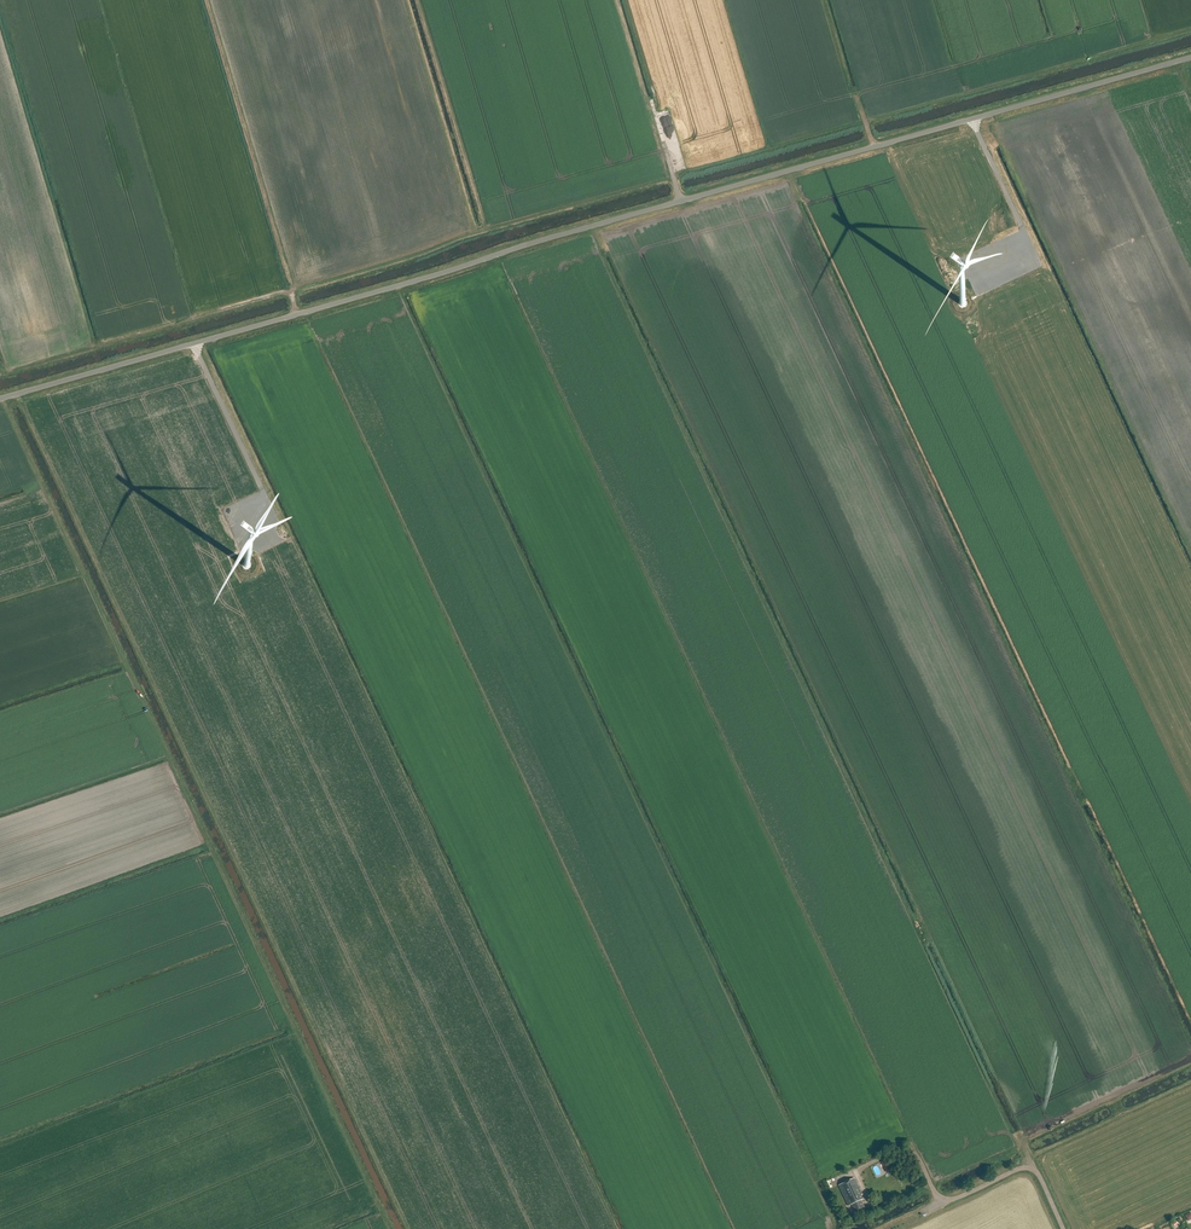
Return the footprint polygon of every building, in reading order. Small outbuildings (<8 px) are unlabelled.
[(855,1179),(840,1186),(850,1207),(852,1205),(855,1212),(865,1207),(862,1200),(864,1199),(855,1179)]
